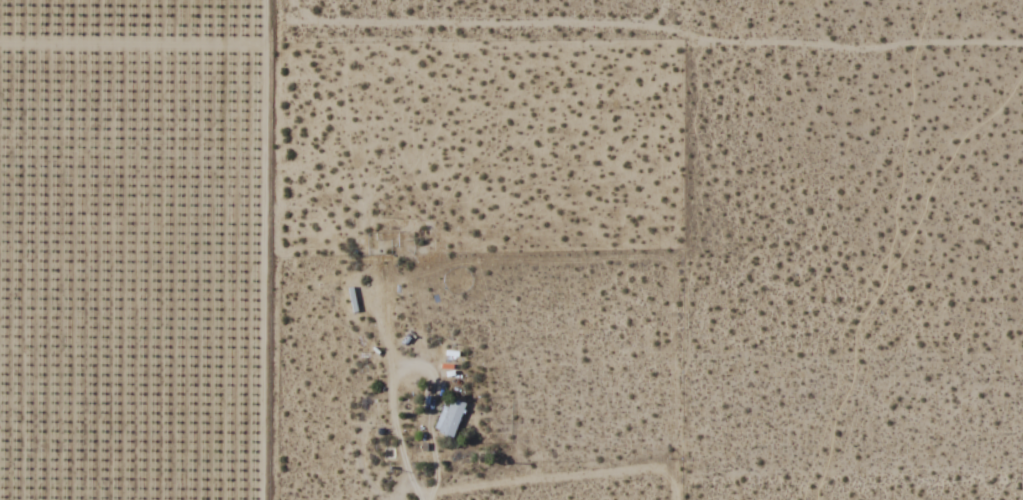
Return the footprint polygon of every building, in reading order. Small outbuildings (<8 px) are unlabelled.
[(432,428),(451,437),(468,405),(452,397),(447,408),(443,406),(432,428)]
